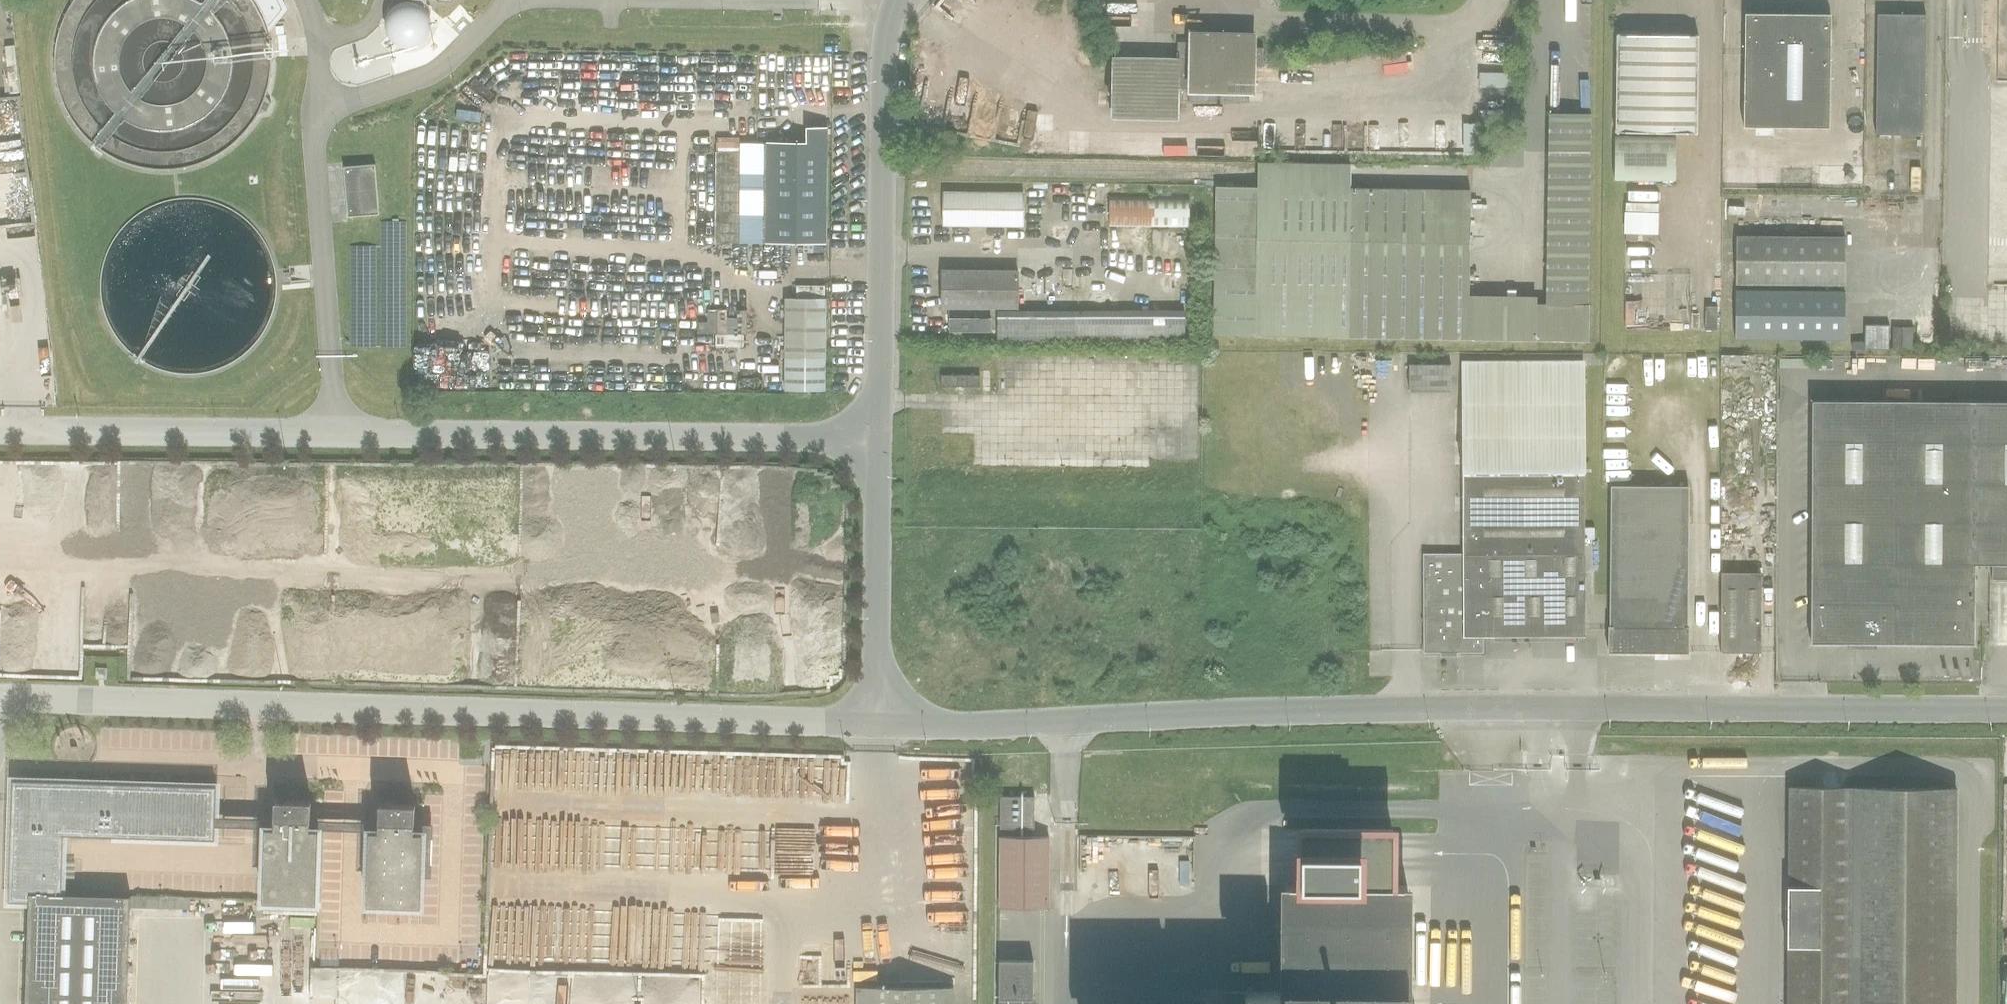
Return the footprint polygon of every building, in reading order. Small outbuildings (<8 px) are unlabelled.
[(428,29),(415,4),(391,16),(404,41),(428,29)] [(1831,127),(1831,14),(1746,13),(1745,127),(1831,127)] [(1925,138),(1925,14),(1878,13),(1877,138),(1925,138)] [(1699,133),(1699,35),(1617,34),(1616,133),(1699,133)] [(1179,114),(1179,87),(1191,87),(1191,89),(1255,90),(1256,64),(1264,64),(1265,48),(1256,48),(1256,36),(1192,35),(1192,42),(1179,42),(1179,61),(1115,59),(1114,113),(1179,114)] [(1284,37),(1273,36),(1273,44),(1283,45),(1284,37)] [(1550,153),(1547,303),(1572,304),(1590,304),(1592,154),(1592,113),(1550,113),(1550,153)] [(827,243),(827,143),(828,127),(809,127),(805,131),(805,142),(766,142),(766,143),(740,143),(740,152),(717,151),(716,242),(741,243),(827,243)] [(1615,134),(1615,178),(1675,179),(1676,135),(1615,134)] [(1214,334),(1534,340),(1535,303),(1538,303),(1538,297),(1470,295),(1471,189),(1351,188),(1352,163),(1259,162),(1258,187),(1217,186),(1214,334)] [(349,217),(381,214),(376,164),(345,167),(349,217)] [(1024,193),(944,192),(943,225),(1024,226),(1024,193)] [(1111,197),(1110,226),(1191,227),(1190,196),(1111,197)] [(1845,285),(1846,236),(1737,236),(1737,284),(1845,285)] [(1019,270),(943,270),(943,308),(1019,308),(1019,270)] [(1845,339),(1845,291),(1737,290),(1736,339),(1845,339)] [(826,391),(826,298),(786,298),(785,390),(826,391)] [(998,341),(1184,340),(1185,310),(998,310),(998,341)] [(992,318),(950,318),(950,332),(954,332),(954,342),(962,342),(962,332),(992,332),(992,318)] [(1410,390),(1452,390),(1452,364),(1410,364),(1410,390)] [(1586,635),(1585,474),(1585,366),(1463,366),(1463,474),(1464,474),(1464,553),(1424,553),(1424,652),(1484,652),(1484,636),(1586,635)] [(981,375),(942,374),(942,387),(981,387),(981,375)] [(1814,401),(1811,643),(1974,644),(1974,564),(2006,564),(2006,402),(1814,401)] [(1610,626),(1609,651),(1656,652),(1656,660),(1669,660),(1669,652),(1689,652),(1689,626),(1688,626),(1688,486),(1612,485),(1611,626),(1610,626)] [(1722,572),(1721,652),(1761,653),(1762,572),(1722,572)] [(108,679),(108,668),(97,668),(97,679),(108,679)] [(10,906),(30,907),(27,1003),(128,1003),(131,896),(62,894),(64,835),(216,840),(216,826),(216,817),(217,786),(14,780),(12,833),(10,906)] [(1789,790),(1788,1003),(1956,1003),(1958,791),(1789,790)] [(1035,828),(1035,796),(1001,796),(1001,828),(1035,828)] [(320,834),(320,829),(311,829),(311,826),(311,824),(312,801),(276,800),(275,824),(275,828),(266,828),(266,832),(264,901),(318,902),(320,834)] [(380,827),(380,831),(371,831),(371,835),(369,904),(422,906),(424,833),(415,832),(416,804),(380,803),(380,827)] [(275,824),(216,822),(216,830),(266,832),(266,828),(275,828),(275,824)] [(380,827),(311,826),(311,829),(320,829),(320,834),(371,835),(371,831),(380,831),(380,827)] [(1050,908),(1050,837),(1001,836),(1001,908),(1050,908)] [(1408,922),(1408,885),(1286,885),(1286,991),(1226,991),(1226,1003),(1407,1003),(1408,922)] [(997,959),(997,1003),(1029,1003),(1029,959),(997,959)] [(858,985),(858,1003),(955,1003),(956,985),(858,985)]
